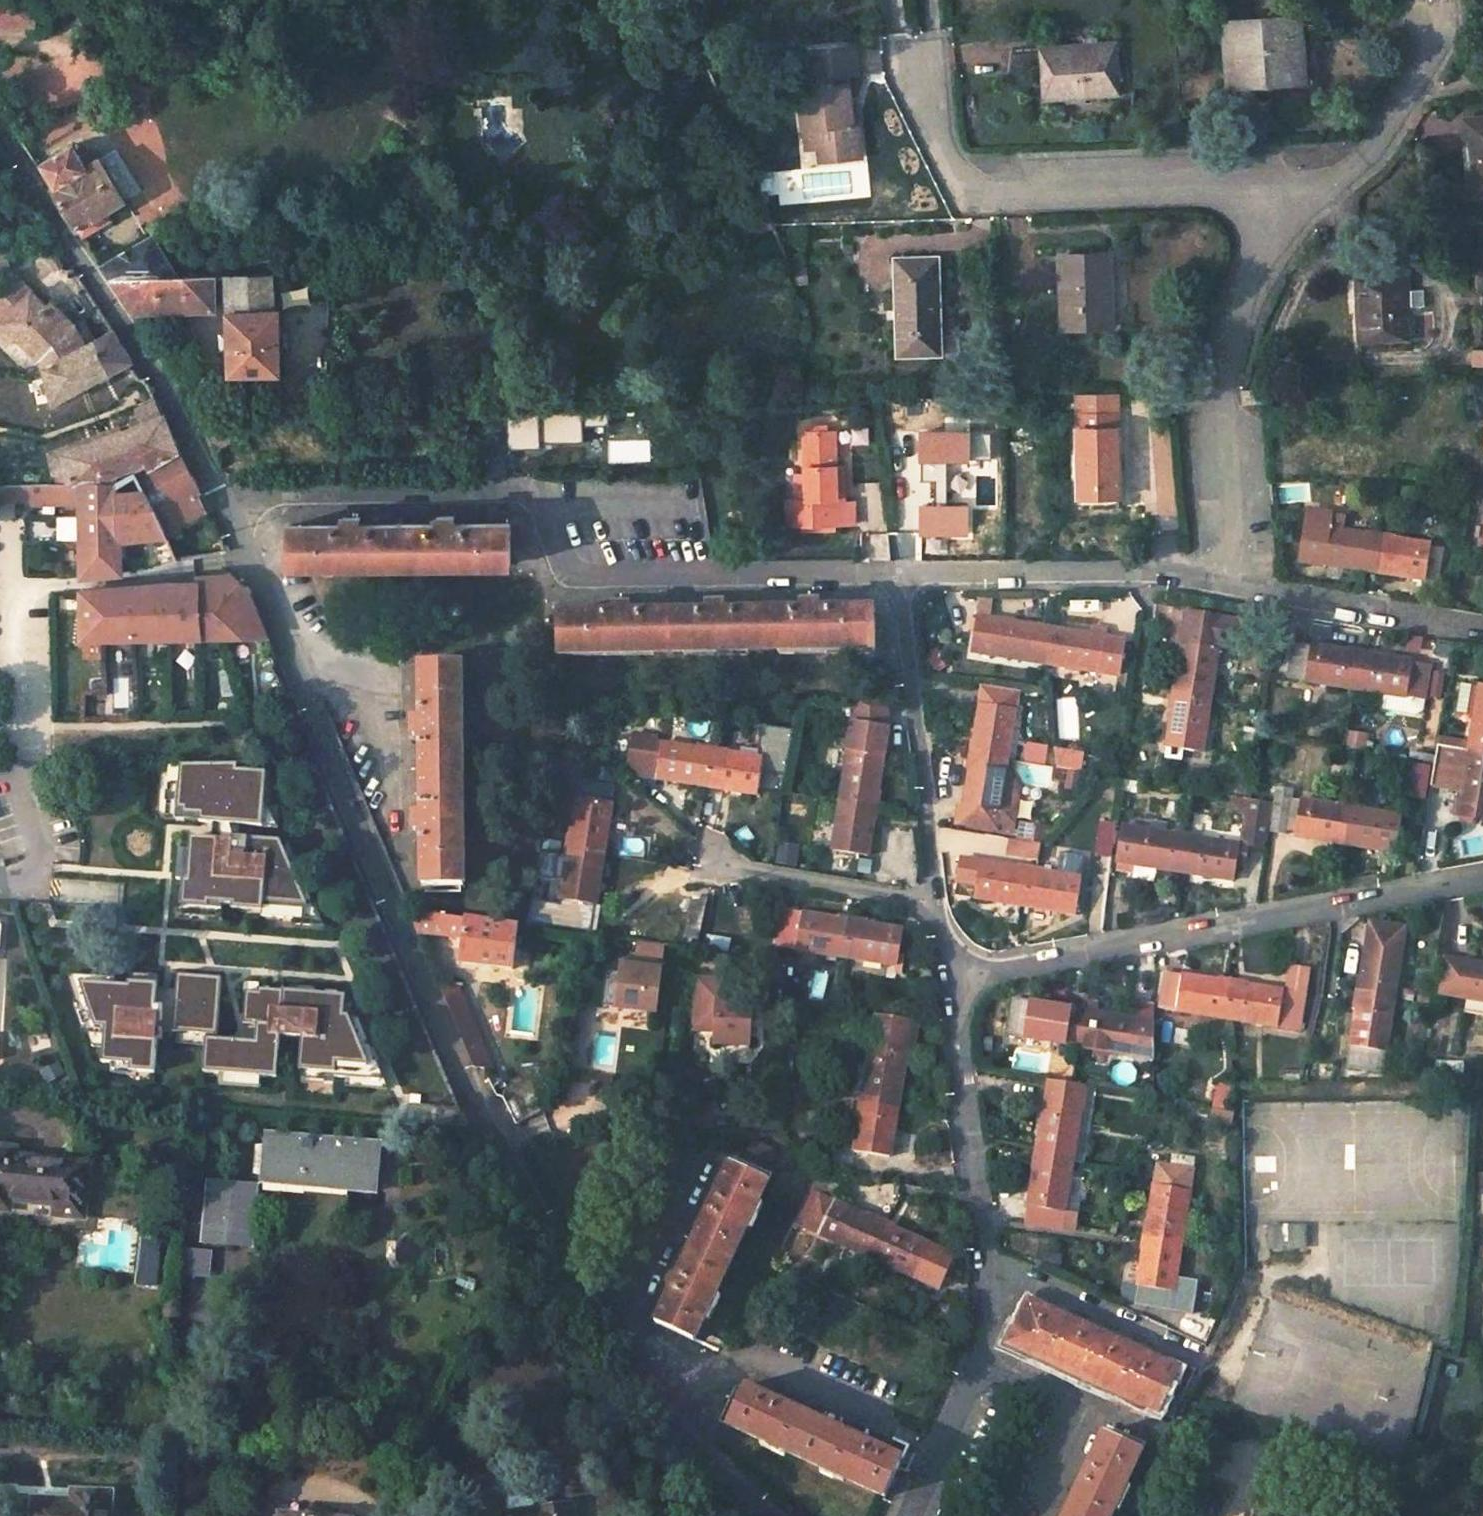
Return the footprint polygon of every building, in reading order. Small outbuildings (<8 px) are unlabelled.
[(33,26),(31,0),(24,0),(0,1),(0,28),(33,26)] [(1222,86),(1244,85),(1243,77),(1282,76),(1280,39),(1294,38),(1293,19),(1219,23),(1222,86)] [(1243,77),(1244,85),(1297,82),(1294,38),(1280,39),(1282,76),(1243,77)] [(1110,45),(1036,49),(1039,100),(1113,95),(1110,45)] [(854,47),(828,49),(830,73),(844,72),(856,71),(854,47)] [(834,158),(856,157),(854,128),(849,122),(844,72),(830,73),(828,49),(807,51),(809,78),(817,77),(818,94),(820,109),(798,111),(800,129),(813,128),(815,148),(832,146),(834,158)] [(798,111),(820,109),(818,94),(797,96),(798,111)] [(1469,195),(1482,194),(1482,117),(1462,119),(1469,195)] [(802,149),(815,148),(813,128),(800,129),(802,149)] [(49,189),(80,236),(109,220),(103,211),(121,200),(120,198),(93,156),(80,164),(68,146),(35,166),(37,170),(43,166),(55,185),(49,189)] [(107,146),(93,156),(120,198),(135,189),(107,146)] [(817,160),(834,158),(832,146),(815,148),(817,160)] [(0,237),(0,276),(5,282),(0,287),(0,320),(40,359),(45,368),(52,405),(130,362),(132,361),(113,331),(98,339),(93,329),(79,336),(72,324),(51,303),(46,308),(10,270),(2,236),(0,237)] [(227,307),(231,378),(283,374),(278,308),(273,309),(266,272),(222,273),(221,254),(188,255),(189,273),(167,274),(145,239),(102,268),(110,281),(116,280),(136,312),(212,309),(213,307),(227,307)] [(1057,256),(1060,328),(1109,326),(1106,254),(1057,256)] [(897,359),(934,358),(928,259),(892,260),(897,359)] [(1354,282),(1357,345),(1409,342),(1405,278),(1354,282)] [(133,386),(143,405),(156,399),(152,388),(145,380),(133,386)] [(1074,394),(1078,499),(1120,498),(1116,393),(1074,394)] [(119,540),(151,536),(163,562),(177,559),(227,552),(218,529),(167,537),(163,529),(154,510),(180,499),(198,500),(201,492),(180,452),(163,414),(63,455),(69,485),(31,485),(31,497),(31,499),(80,499),(81,575),(120,573),(119,540)] [(806,518),(838,517),(838,500),(843,500),(842,468),(834,468),(833,430),(803,431),(806,518)] [(31,497),(31,485),(0,485),(0,498),(31,497)] [(1120,498),(1078,499),(1072,499),(1073,511),(1078,511),(1119,510),(1120,498)] [(180,499),(154,510),(163,529),(203,513),(198,500),(180,499)] [(1325,564),(1374,572),(1376,555),(1382,556),(1385,537),(1337,529),(1339,516),(1328,514),(1328,513),(1309,510),(1301,560),(1300,562),(1325,566),(1325,564)] [(287,526),(287,565),(509,562),(509,523),(453,524),(453,516),(438,517),(438,524),(358,525),(358,518),(343,518),(344,525),(287,526)] [(1425,577),(1431,544),(1385,537),(1382,556),(1376,555),(1374,572),(1425,580),(1425,577)] [(1444,547),(1431,544),(1425,577),(1439,578),(1444,547)] [(81,638),(265,634),(250,592),(226,571),(221,583),(165,583),(81,592),(81,638)] [(557,614),(558,653),(874,649),(873,610),(817,611),(817,604),(802,604),(802,611),(722,612),(722,605),(707,605),(707,613),(627,613),(627,606),(612,606),(612,614),(557,614)] [(1187,611),(1185,628),(1175,691),(1194,694),(1193,700),(1210,702),(1218,644),(1243,647),(1247,621),(1187,611)] [(1044,646),(1048,627),(979,616),(973,652),(1047,664),(1051,647),(1044,646)] [(1104,637),(1105,628),(1092,626),(1091,634),(1104,637)] [(1117,675),(1123,640),(1104,637),(1091,634),(1048,627),(1044,646),(1051,647),(1047,664),(1117,675)] [(1367,654),(1293,642),(1287,678),(1355,689),(1358,672),(1364,673),(1367,654)] [(1424,700),(1429,664),(1367,654),(1364,673),(1358,672),(1355,689),(1383,693),(1423,700),(1424,700)] [(461,885),(458,663),(420,663),(420,719),(413,719),(413,734),(421,734),(421,814),(414,814),(414,829),(422,829),(422,885),(461,885)] [(1468,750),(1482,752),(1482,686),(1478,686),(1468,750)] [(1007,761),(1017,693),(982,688),(972,749),(991,752),(990,758),(1007,761)] [(1167,747),(1202,752),(1210,702),(1193,700),(1194,694),(1175,691),(1167,747)] [(1421,711),(1423,700),(1383,693),(1381,708),(1409,712),(1409,709),(1421,711)] [(852,732),(884,737),(884,700),(852,700),(852,732)] [(1246,728),(1235,726),(1232,744),(1244,745),(1246,728)] [(881,754),(884,737),(852,732),(850,749),(848,748),(840,799),(856,802),(855,807),(874,810),(883,753),(881,754)] [(763,759),(761,771),(786,774),(792,738),(762,733),(758,758),(763,759)] [(646,740),(656,742),(657,737),(635,734),(629,774),(641,776),(646,740)] [(656,742),(646,740),(641,776),(707,786),(709,770),(715,771),(719,752),(656,742)] [(1464,749),(1437,745),(1433,764),(1430,779),(1451,783),(1454,765),(1461,766),(1464,749)] [(1184,750),(1167,747),(1165,758),(1182,760),(1184,750)] [(991,752),(972,749),(960,823),(996,829),(997,822),(1004,778),(1007,761),(990,758),(991,752)] [(1078,772),(1081,754),(1053,750),(1056,768),(1078,772)] [(1468,750),(1458,814),(1482,818),(1482,752),(1468,750)] [(761,771),(763,759),(758,758),(719,752),(715,771),(709,770),(707,786),(758,794),(761,771)] [(1429,766),(1413,764),(1407,797),(1424,799),(1429,766)] [(265,805),(267,773),(237,770),(237,765),(180,765),(179,785),(167,785),(164,809),(182,810),(181,816),(198,817),(198,822),(259,827),(261,805),(265,805)] [(1016,780),(1004,778),(997,822),(1014,825),(1020,786),(1016,780)] [(603,854),(614,787),(579,782),(567,854),(586,857),(587,851),(603,854)] [(1292,790),(1276,787),(1269,832),(1285,834),(1292,790)] [(1243,808),(1245,798),(1230,796),(1229,805),(1243,808)] [(1267,839),(1272,802),(1245,798),(1243,808),(1242,813),(1249,814),(1246,836),(1264,839),(1267,839)] [(832,850),(867,855),(874,810),(855,807),(856,802),(840,799),(832,850)] [(1344,807),(1299,800),(1293,836),(1345,843),(1347,827),(1341,826),(1344,807)] [(1401,816),(1344,807),(1341,826),(1347,827),(1345,843),(1396,852),(1401,816)] [(1151,821),(1150,831),(1166,833),(1167,824),(1151,821)] [(1112,858),(1117,825),(1099,822),(1094,856),(1112,858)] [(1150,831),(1123,826),(1117,862),(1116,870),(1130,872),(1131,864),(1183,872),(1186,856),(1180,855),(1183,835),(1166,833),(1150,831)] [(1239,845),(1183,835),(1180,855),(1186,856),(1183,872),(1233,880),(1236,863),(1239,845)] [(1264,839),(1246,836),(1244,845),(1247,846),(1263,848),(1264,839)] [(297,881),(280,841),(237,838),(237,841),(191,837),(189,882),(184,882),(182,912),(209,913),(210,905),(233,906),(233,909),(263,911),(262,917),(294,920),(294,912),(319,913),(307,882),(297,881)] [(1040,844),(1011,839),(1008,856),(1037,860),(1040,844)] [(1244,845),(1239,845),(1236,863),(1244,864),(1247,846),(1244,845)] [(586,857),(567,854),(560,899),(566,901),(566,905),(592,909),(593,905),(595,905),(603,854),(587,851),(586,857)] [(1056,874),(1081,878),(1084,858),(1059,854),(1056,874)] [(1032,890),(1036,871),(980,862),(960,858),(957,881),(976,884),(974,897),(1024,906),(1027,889),(1032,890)] [(1027,889),(1024,906),(1075,914),(1081,878),(1056,874),(1036,871),(1032,890),(1027,889)] [(706,898),(692,896),(684,938),(697,940),(706,898)] [(518,928),(409,910),(418,932),(462,938),(458,964),(510,973),(518,928)] [(846,920),(783,910),(777,945),(846,956),(849,940),(843,939),(846,920)] [(897,965),(902,930),(846,920),(843,939),(849,940),(846,956),(897,965)] [(1393,1002),(1405,928),(1370,922),(1358,990),(1377,993),(1376,999),(1393,1002)] [(637,944),(637,957),(668,957),(668,944),(637,944)] [(1443,958),(1437,993),(1465,998),(1482,1000),(1482,964),(1443,958)] [(607,973),(603,1005),(655,1012),(661,969),(622,964),(621,975),(607,973)] [(1227,1018),(1298,1029),(1304,994),(1308,968),(1291,965),(1287,991),(1226,981),(1223,1001),(1229,1001),(1227,1018)] [(1226,981),(1165,972),(1159,1007),(1221,1017),(1227,1018),(1229,1001),(1223,1001),(1226,981)] [(228,980),(182,977),(178,1035),(224,1038),(228,980)] [(696,977),(694,1030),(716,1031),(715,1045),(749,1046),(751,999),(722,998),(723,979),(696,977)] [(136,1074),(161,1076),(163,1042),(168,1043),(169,1034),(163,1033),(164,1026),(169,1027),(169,1010),(162,1009),(163,988),(133,986),(133,989),(120,989),(121,982),(82,979),(80,1009),(82,1009),(85,1015),(84,1016),(89,1030),(91,1029),(94,1036),(110,1038),(108,1065),(136,1067),(136,1074)] [(458,985),(440,984),(474,1068),(482,1068),(492,1068),(458,985)] [(1377,993),(1358,990),(1346,1066),(1382,1072),(1393,1002),(1376,999),(1377,993)] [(369,1077),(387,1078),(381,1064),(383,1063),(379,1052),(377,1053),(364,1018),(348,1017),(349,997),(264,991),(264,995),(252,994),(249,1026),(262,1027),(262,1036),(286,1038),(307,1040),(305,1073),(325,1074),(325,1082),(369,1085),(369,1077)] [(1465,998),(1463,1011),(1482,1014),(1482,1000),(1465,998)] [(1007,1034),(1075,1046),(1078,1029),(1072,1028),(1075,1009),(1013,999),(1007,1034)] [(1147,1021),(1075,1009),(1072,1028),(1078,1029),(1075,1046),(1142,1056),(1147,1021)] [(905,1054),(911,1018),(875,1014),(868,1062),(848,1059),(843,1092),(862,1095),(882,1098),(881,1104),(897,1106),(905,1054)] [(917,1019),(911,1018),(905,1054),(911,1055),(917,1019)] [(209,1075),(283,1080),(286,1038),(262,1036),(261,1045),(212,1041),(209,1075)] [(1462,1062),(1434,1062),(1433,1080),(1462,1080),(1462,1062)] [(1287,1085),(1300,1084),(1299,1076),(1287,1077),(1287,1085)] [(1055,1159),(1071,1162),(1079,1111),(1081,1111),(1085,1085),(1083,1085),(1048,1079),(1037,1150),(1056,1153),(1055,1159)] [(854,1151),(889,1157),(897,1106),(881,1104),(882,1098),(862,1095),(854,1151)] [(1213,1106),(1228,1109),(1230,1098),(1215,1095),(1213,1106)] [(1213,1108),(1211,1119),(1232,1124),(1234,1112),(1213,1108)] [(370,1196),(374,1148),(264,1138),(259,1186),(370,1196)] [(0,1150),(0,1210),(1,1210),(2,1198),(52,1203),(51,1213),(75,1216),(80,1165),(4,1159),(5,1151),(0,1150)] [(1037,1150),(1026,1224),(1061,1229),(1063,1213),(1071,1162),(1055,1159),(1056,1153),(1037,1150)] [(1194,1158),(1171,1155),(1169,1166),(1192,1170),(1194,1158)] [(768,1180),(729,1163),(656,1323),(694,1340),(768,1180)] [(1164,1238),(1181,1241),(1192,1170),(1169,1166),(1157,1164),(1144,1242),(1163,1245),(1164,1238)] [(827,1179),(816,1173),(808,1189),(820,1194),(827,1179)] [(205,1187),(199,1246),(244,1250),(251,1192),(205,1187)] [(808,1189),(793,1222),(865,1255),(872,1240),(877,1242),(885,1224),(820,1194),(808,1189)] [(1063,1213),(1061,1229),(1075,1231),(1077,1215),(1063,1213)] [(912,1277),(928,1244),(885,1224),(877,1242),(872,1240),(865,1255),(912,1277)] [(1269,1227),(1269,1248),(1305,1247),(1304,1226),(1269,1227)] [(1144,1242),(1134,1305),(1170,1311),(1175,1278),(1181,1241),(1164,1238),(1163,1245),(1144,1242)] [(146,1241),(142,1285),(161,1286),(164,1242),(146,1241)] [(928,1244),(912,1277),(935,1287),(950,1254),(928,1244)] [(190,1274),(212,1275),(214,1251),(192,1249),(190,1274)] [(1175,1278),(1170,1311),(1193,1314),(1198,1282),(1175,1278)] [(858,1293),(848,1288),(843,1298),(854,1302),(858,1293)] [(1178,1368),(1028,1299),(1008,1343),(1160,1413),(1160,1412),(1172,1418),(1195,1369),(1181,1362),(1178,1368)] [(744,1385),(726,1424),(885,1497),(898,1468),(902,1458),(744,1385)] [(1142,1450),(1103,1432),(1064,1515),(1111,1515),(1142,1450)] [(97,1495),(64,1492),(63,1503),(27,1499),(25,1515),(96,1515),(97,1495)] [(559,1515),(570,1515),(568,1503),(557,1504),(559,1515)] [(557,1504),(501,1512),(502,1515),(559,1515),(557,1504)]
